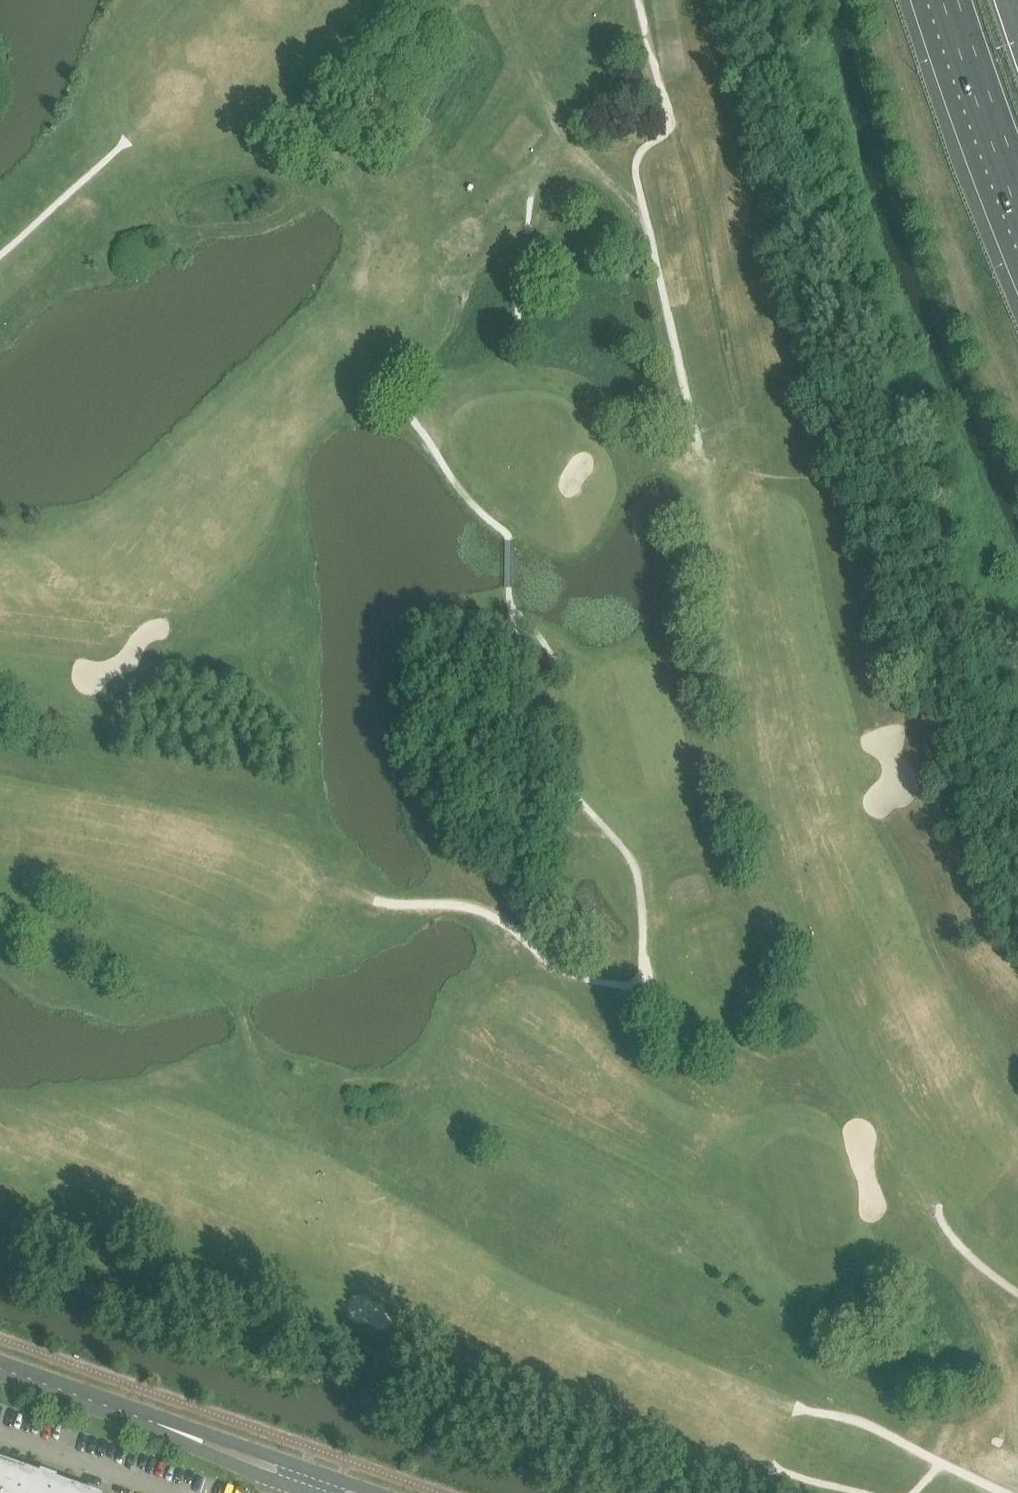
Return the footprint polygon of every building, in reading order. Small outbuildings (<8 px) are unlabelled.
[(56,1481),(57,1479),(40,1473),(39,1475),(27,1471),(0,1461),(0,1492),(90,1492),(56,1481)]
